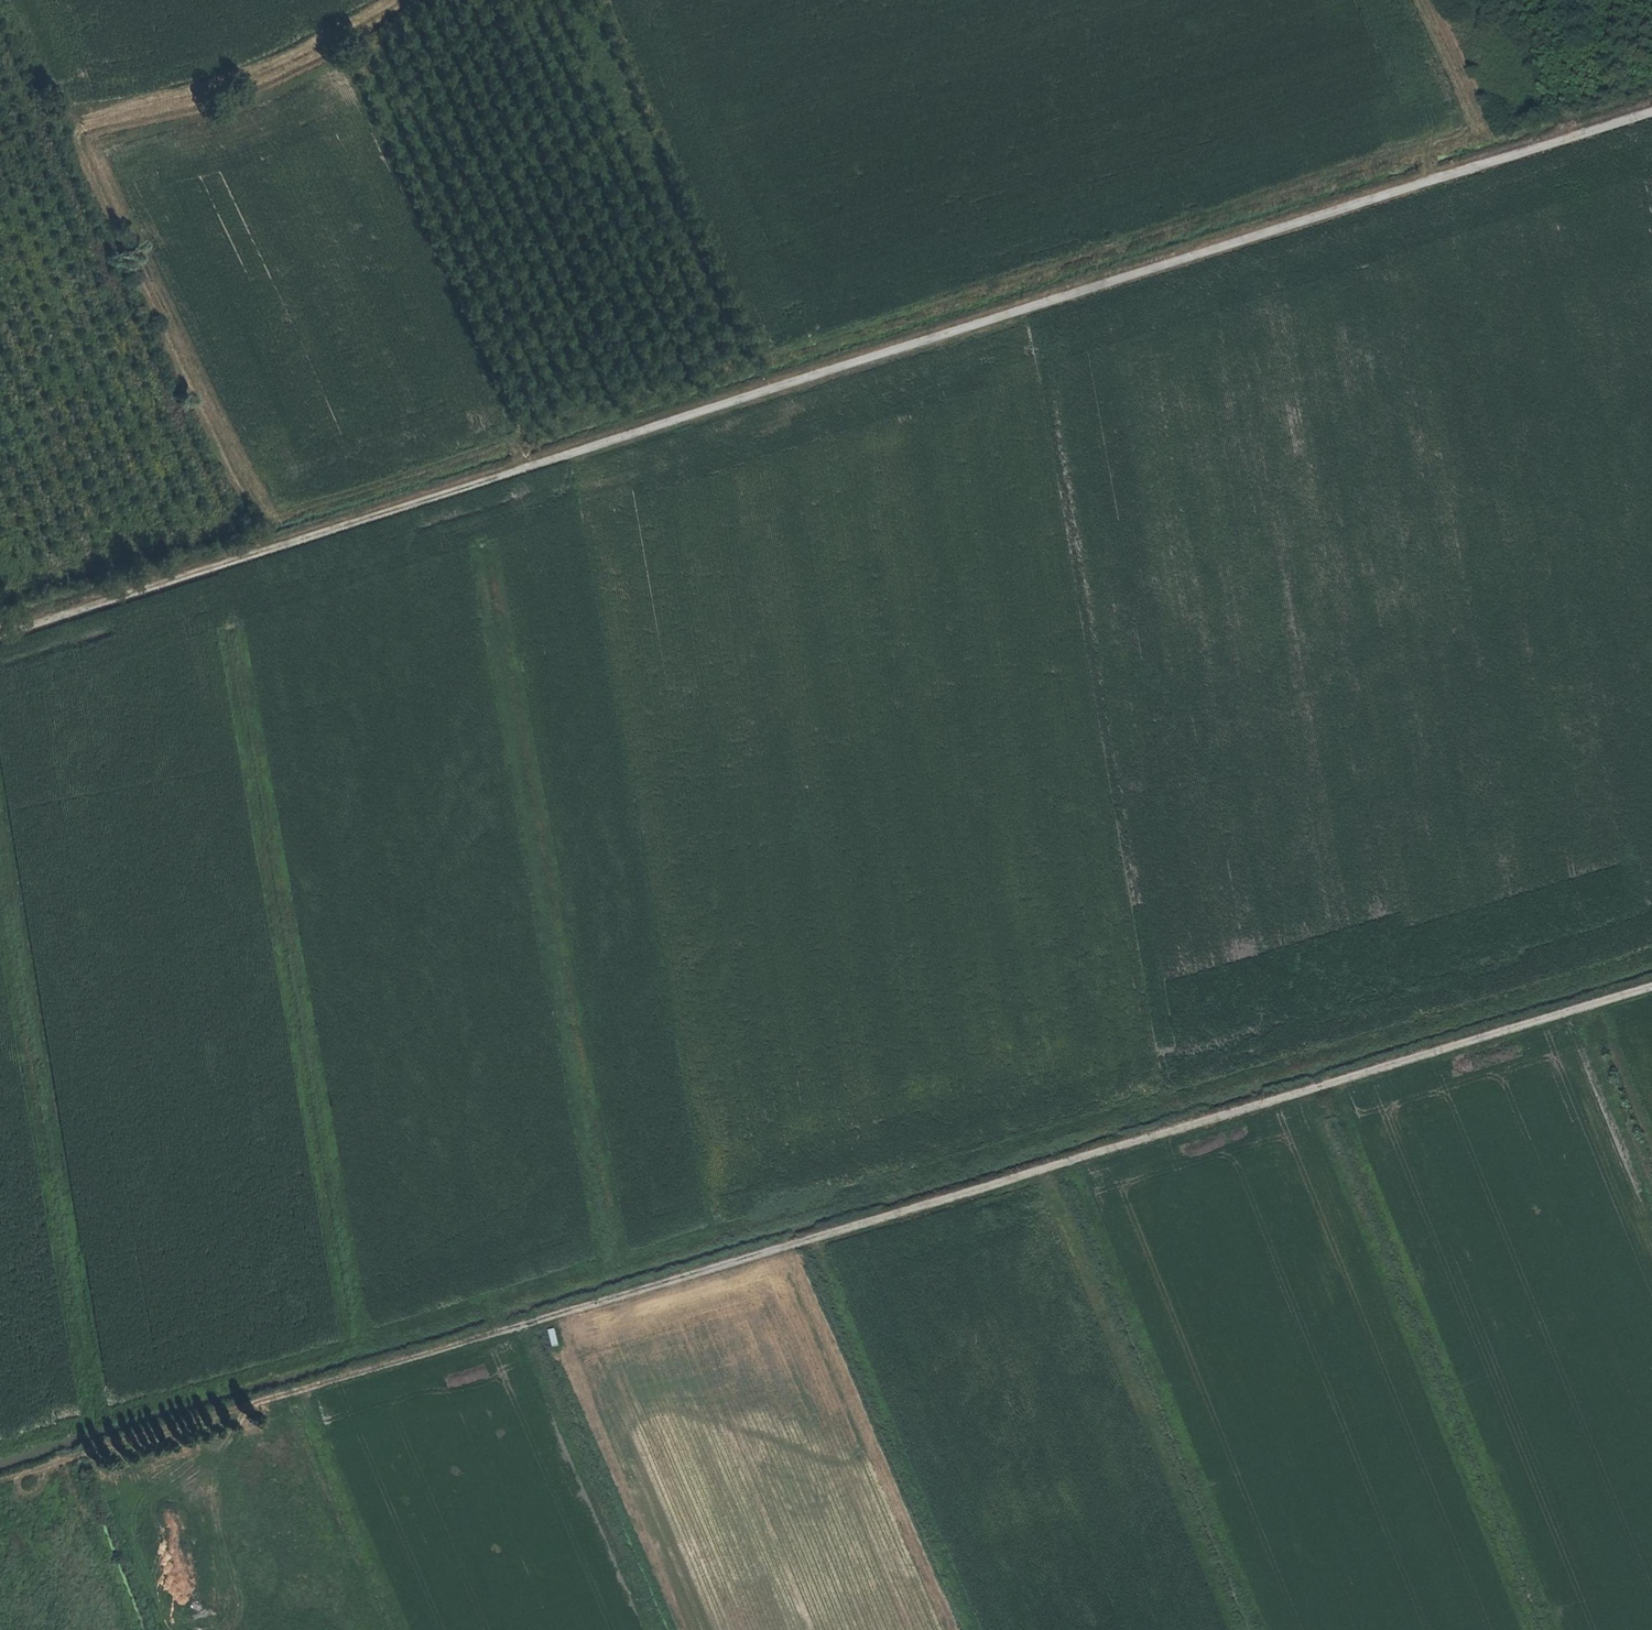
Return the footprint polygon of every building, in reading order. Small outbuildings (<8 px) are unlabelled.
[(551,1332),(555,1347),(561,1345),(556,1330),(551,1332)]
